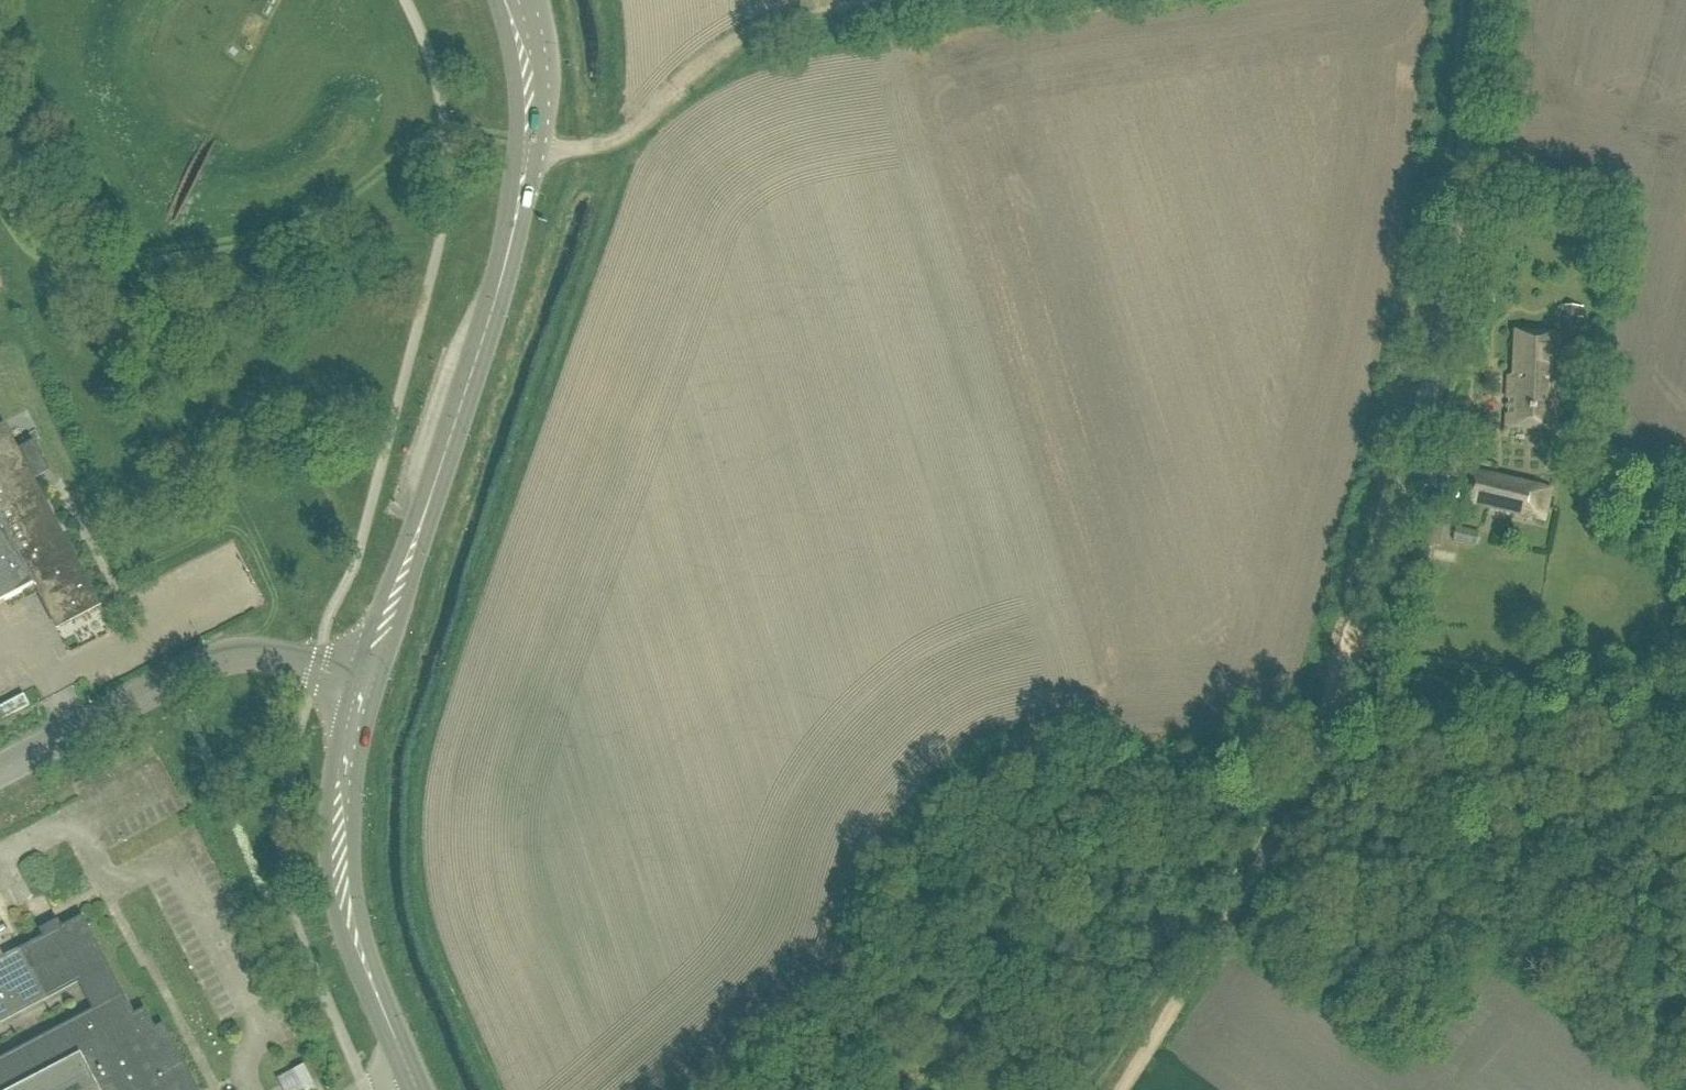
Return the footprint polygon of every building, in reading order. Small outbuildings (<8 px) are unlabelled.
[(1566,306),(1565,348),(1578,349),(1579,317),(1585,317),(1585,307),(1566,306)] [(1552,428),(1557,335),(1518,333),(1516,376),(1508,376),(1506,426),(1552,428)] [(34,584),(57,628),(58,627),(56,624),(99,602),(5,422),(0,425),(0,602),(34,584)] [(1472,471),(1466,503),(1545,521),(1551,491),(1472,471)] [(158,1030),(157,1030),(146,1009),(135,1015),(83,917),(62,928),(69,940),(50,950),(44,937),(4,958),(0,950),(0,1025),(79,983),(93,1010),(0,1059),(0,1089),(190,1089),(158,1030)] [(295,1071),(305,1089),(315,1089),(317,1089),(306,1065),(295,1071)]
